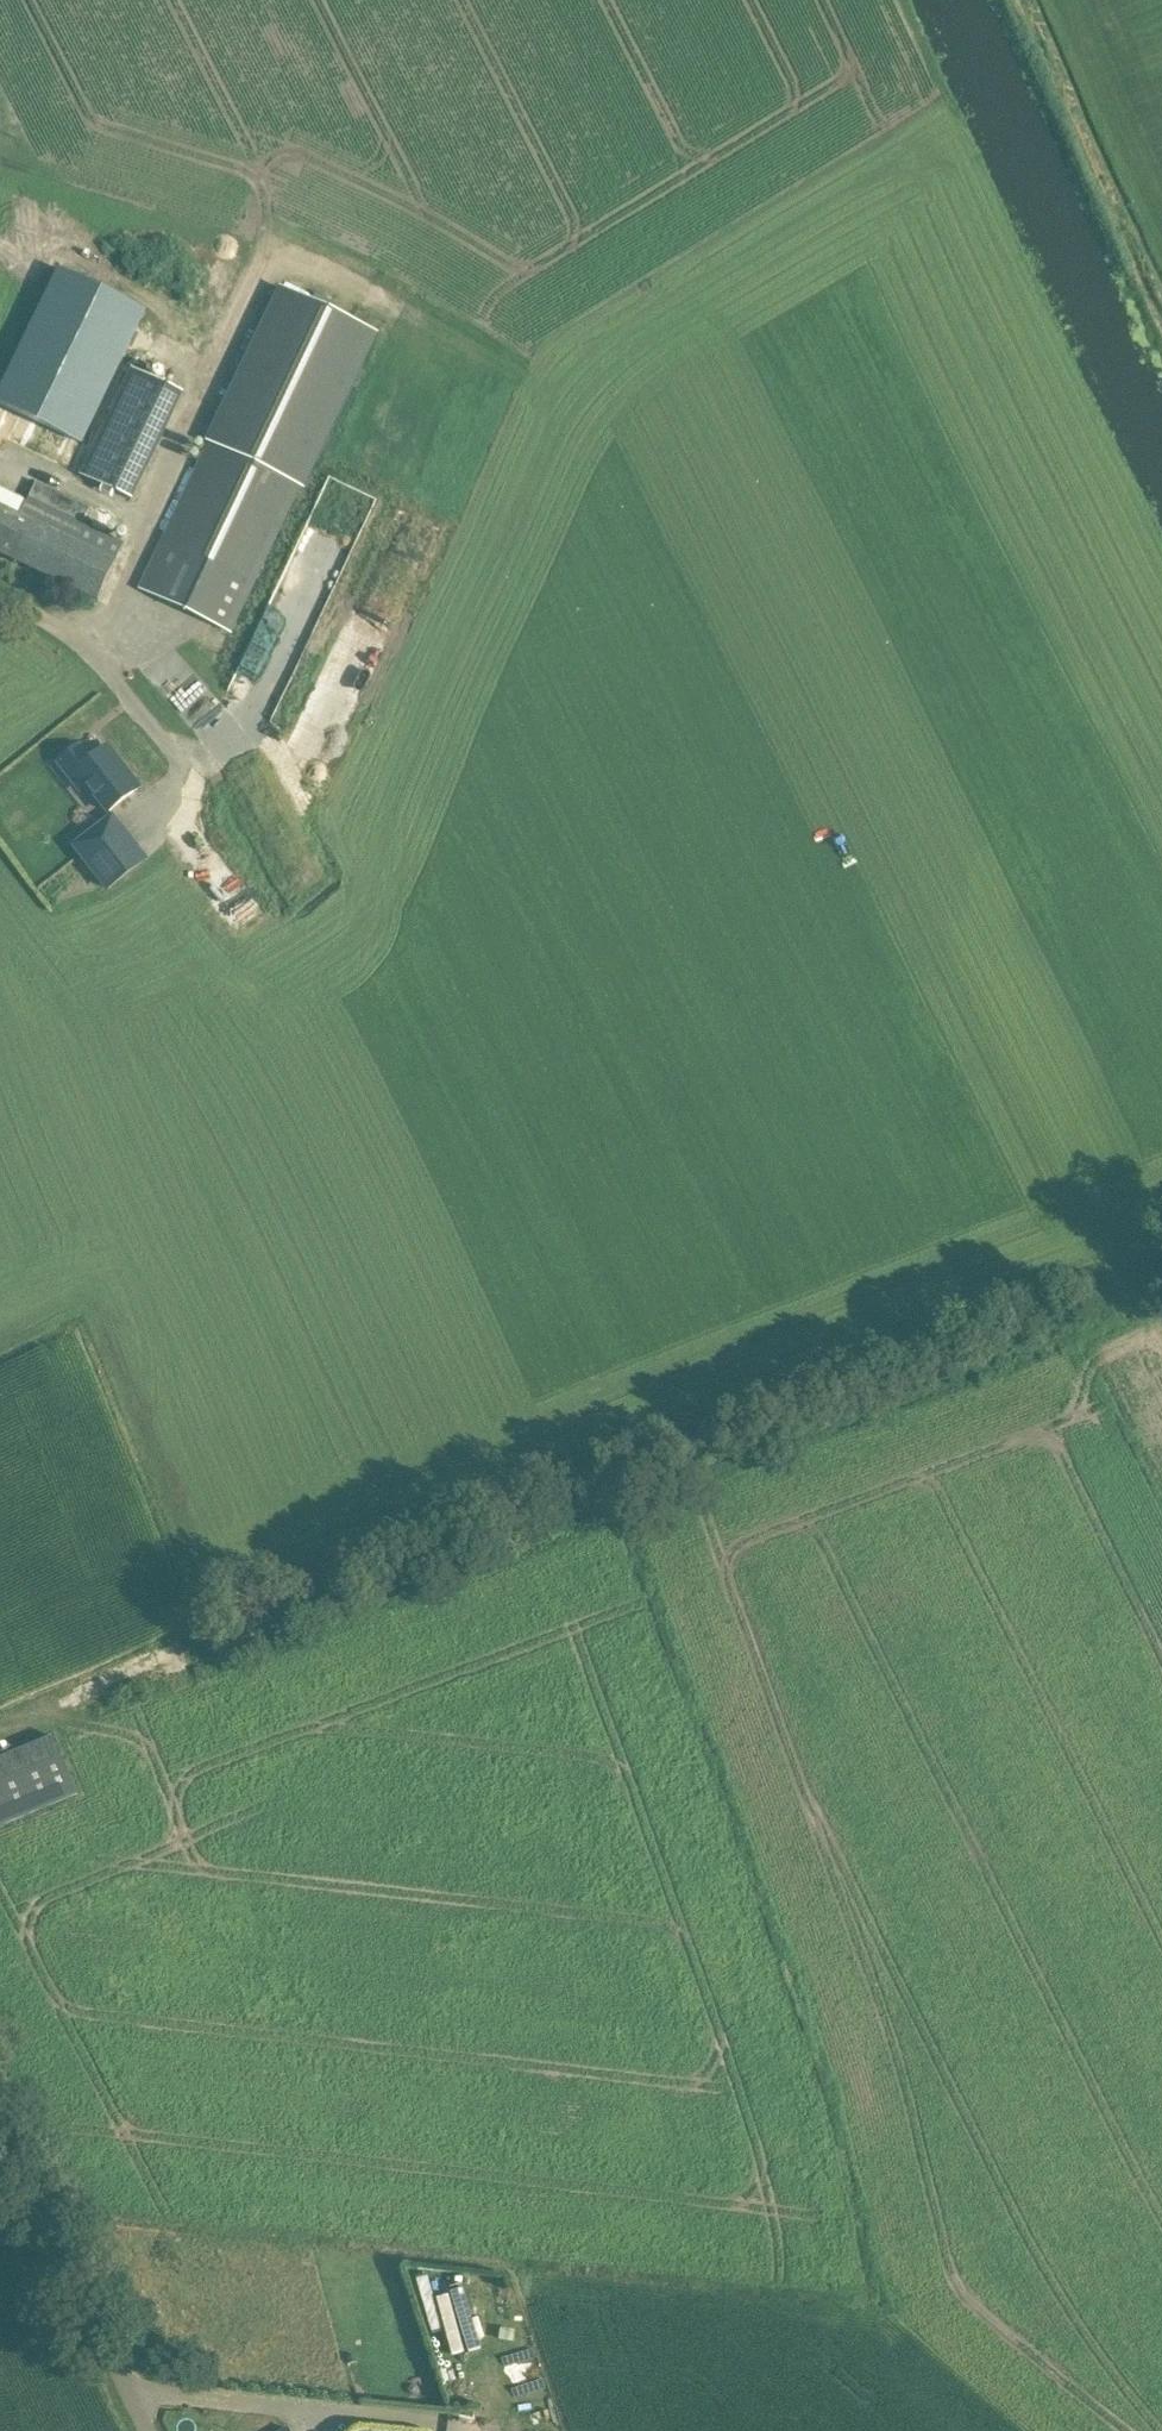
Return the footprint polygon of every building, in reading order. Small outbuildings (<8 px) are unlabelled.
[(0,404),(39,422),(27,448),(61,464),(73,438),(86,444),(149,310),(62,270),(0,404)] [(377,333),(285,290),(220,424),(141,588),(232,632),(311,468),(377,333)] [(134,498),(184,393),(132,366),(99,434),(81,473),(134,498)] [(99,600),(126,545),(80,523),(88,507),(34,481),(18,514),(0,505),(0,552),(99,600)] [(91,759),(80,745),(78,743),(58,758),(55,761),(78,792),(89,784),(110,811),(139,788),(127,771),(123,774),(104,749),(91,759)] [(108,888),(146,859),(116,821),(78,850),(108,888)] [(0,1759),(0,1826),(78,1793),(54,1736),(0,1759)] [(429,2314),(441,2312),(434,2274),(421,2276),(429,2314)] [(492,2348),(510,2411),(553,2399),(536,2342),(509,2349),(508,2344),(492,2348)]
